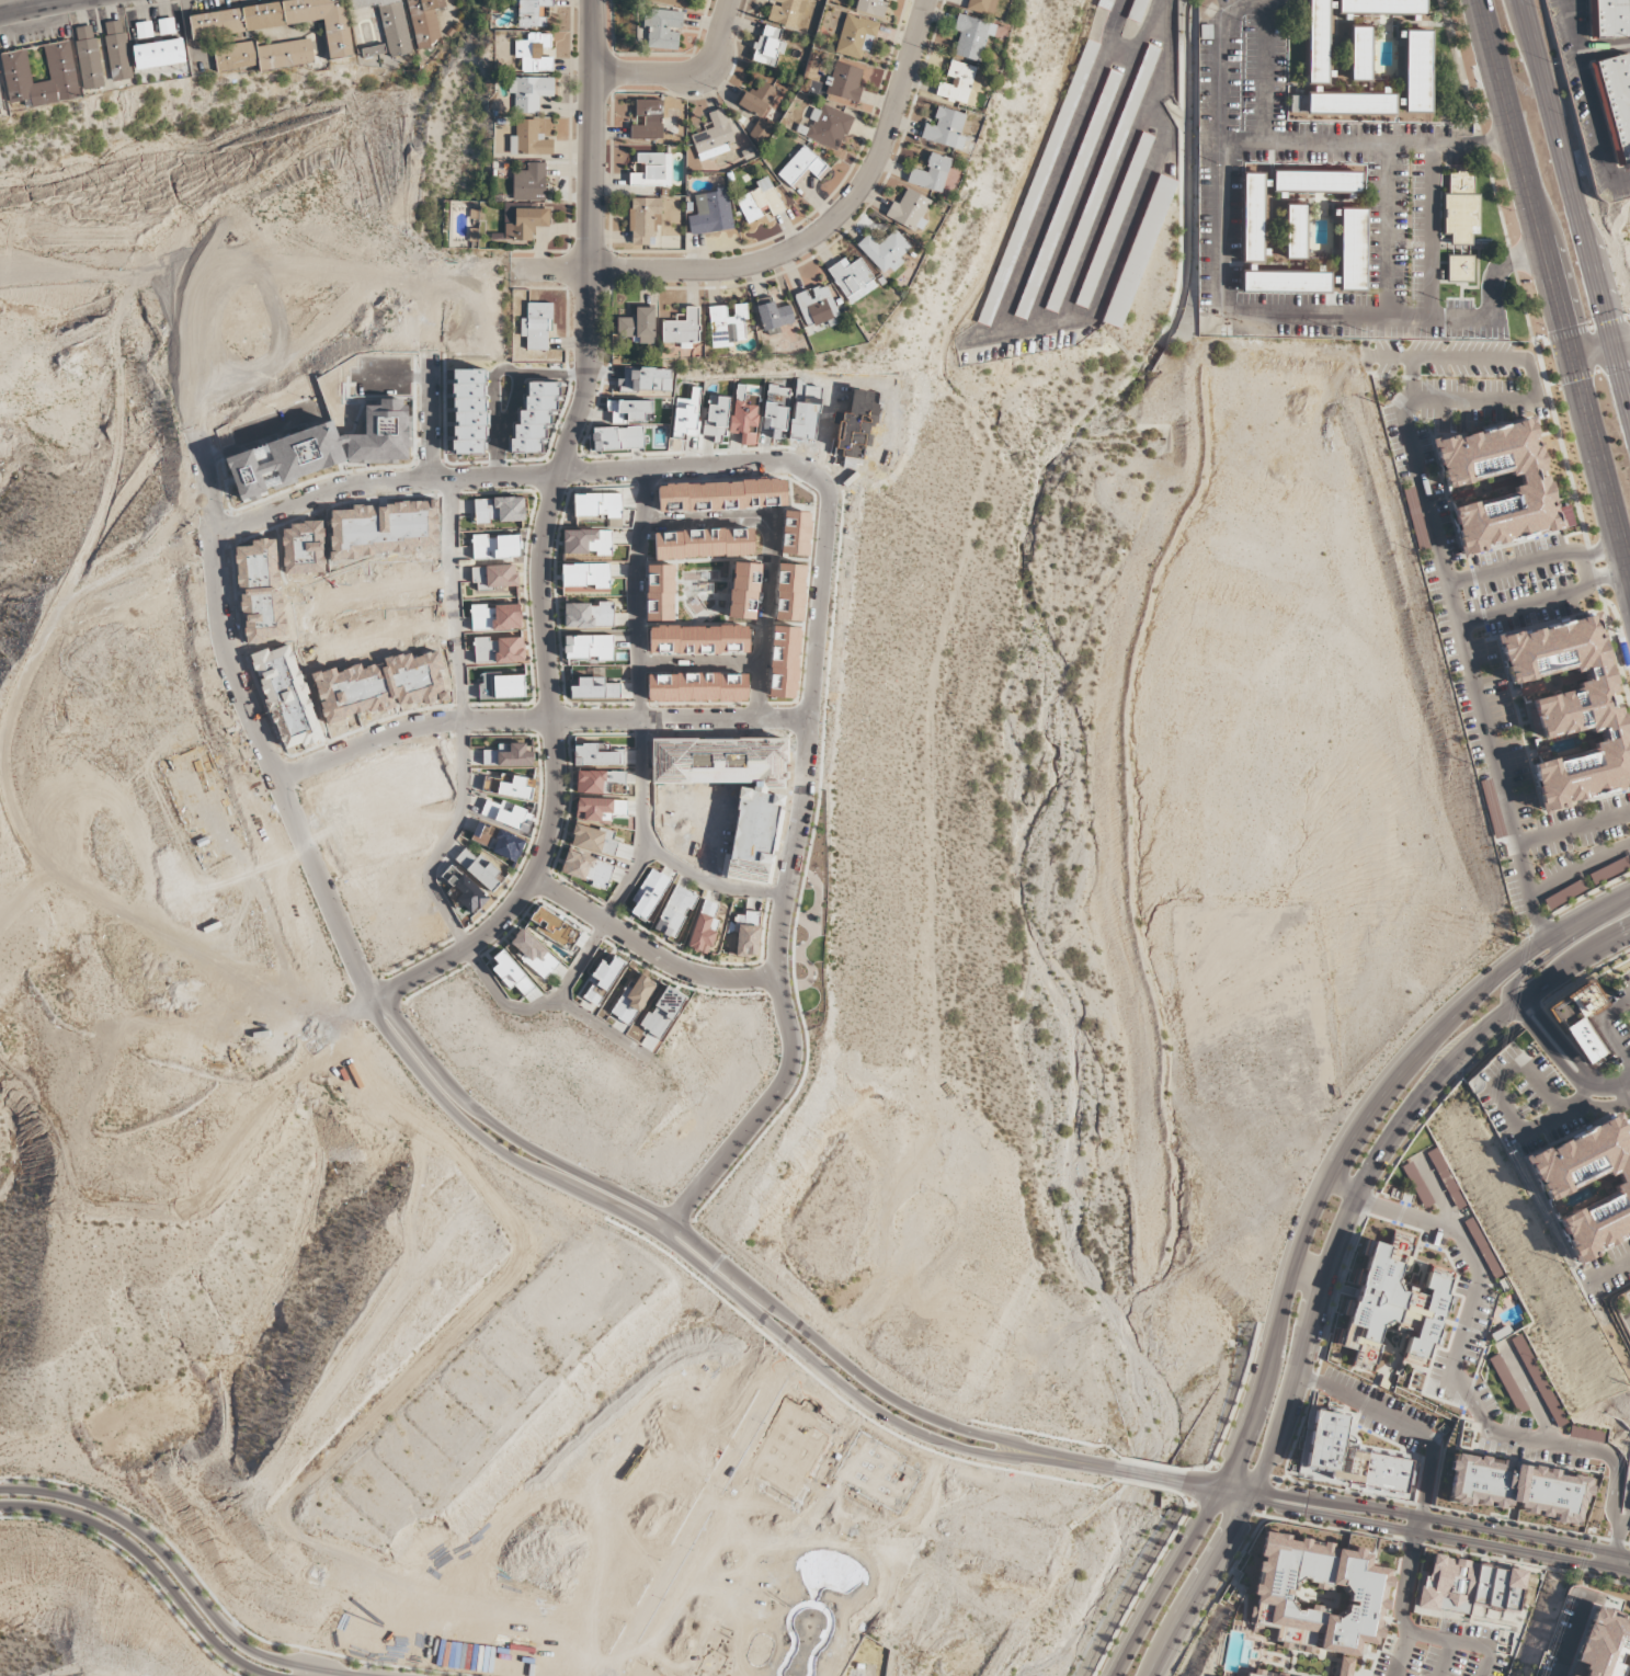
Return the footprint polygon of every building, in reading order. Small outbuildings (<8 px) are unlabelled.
[(191,38),(323,22),(328,60),(352,57),(345,0),(295,0),(187,14),(191,38)] [(351,11),(378,5),(388,58),(411,54),(400,0),(349,0),(351,11)] [(415,50),(440,45),(433,10),(445,8),(443,0),(405,0),(415,50)] [(545,28),(545,8),(553,8),(553,0),(517,0),(517,28),(545,28)] [(797,13),(803,14),(806,0),(766,0),(765,1),(771,3),(767,22),(794,28),(797,13)] [(854,12),(883,19),(888,3),(886,3),(887,0),(857,0),(854,12)] [(965,10),(990,17),(995,0),(968,0),(965,10)] [(1094,7),(1107,12),(1112,0),(1097,0),(1094,7)] [(1150,0),(1135,0),(1128,20),(1141,24),(1150,0)] [(1304,82),(1306,0),(1327,0),(1325,83),(1304,82)] [(1337,13),(1429,13),(1429,0),(1337,0),(1337,13)] [(1629,37),(1628,0),(1594,0),(1595,36),(1629,37)] [(682,11),(644,10),(643,29),(647,29),(647,49),(678,50),(678,33),(670,32),(670,28),(682,28),(682,11)] [(879,23),(845,14),(834,53),(860,60),(863,49),(871,52),(879,23)] [(960,32),(954,56),(982,63),(992,23),(957,15),(953,30),(960,32)] [(159,35),(175,34),(173,18),(158,20),(159,35)] [(132,78),(122,20),(101,23),(111,81),(132,78)] [(137,39),(153,38),(151,22),(135,23),(137,39)] [(103,87),(91,24),(71,27),(82,90),(103,87)] [(751,61),(774,68),(778,53),(783,55),(786,44),(777,41),(781,30),(762,25),(751,61)] [(1349,27),(1348,79),(1369,79),(1370,27),(1349,27)] [(1405,32),(1404,111),(1432,111),(1433,32),(1405,32)] [(552,72),(552,58),(542,58),(542,49),(551,49),(551,34),(527,34),(527,41),(515,41),(515,58),(521,58),(521,72),(552,72)] [(135,69),(185,64),(182,38),(132,45),(135,69)] [(214,72),(258,67),(259,71),(312,64),(309,38),(253,46),(253,42),(210,47),(214,72)] [(70,39),(43,44),(49,81),(31,84),(25,48),(0,53),(0,60),(8,102),(25,100),(26,109),(80,99),(70,39)] [(385,54),(384,45),(361,49),(362,58),(385,54)] [(1626,54),(1629,70),(1629,160),(1614,164),(1589,64),(1626,54)] [(975,67),(950,61),(945,81),(939,79),(935,96),(966,104),(975,67)] [(862,70),(834,62),(825,94),(858,104),(862,89),(857,88),(862,70)] [(554,78),(509,78),(509,94),(514,94),(514,113),(537,113),(538,97),(553,97),(554,78)] [(746,90),(737,105),(760,118),(776,90),(761,81),(753,94),(746,90)] [(1293,111),(1393,113),(1393,96),(1293,94),(1293,111)] [(630,139),(663,139),(662,100),(635,101),(635,116),(643,116),(643,125),(630,126),(630,139)] [(808,120),(811,121),(808,130),(799,127),(796,135),(840,151),(852,116),(821,105),(819,111),(813,108),(808,120)] [(966,115),(938,107),(933,126),(925,123),(920,139),(961,151),(965,137),(960,136),(966,115)] [(707,113),(712,128),(691,135),(699,161),(736,148),(722,108),(707,113)] [(552,155),(553,137),(551,137),(551,118),(542,118),(542,121),(515,120),(515,136),(509,136),(509,154),(552,155)] [(772,126),(757,120),(750,136),(765,143),(772,126)] [(1139,132),(1077,305),(1089,309),(1151,136),(1139,132)] [(777,174),(793,190),(809,172),(818,181),(829,170),(804,146),(777,174)] [(671,154),(638,153),(637,173),(629,173),(628,185),(671,186),(671,154)] [(940,193),(951,159),(931,153),(925,173),(911,168),(906,183),(940,193)] [(545,201),(544,163),(527,163),(527,171),(512,171),(513,201),(545,201)] [(1274,171),(1274,193),(1363,193),(1363,172),(1274,171)] [(1440,195),(1440,235),(1449,236),(1449,246),(1469,246),(1469,235),(1475,235),(1477,172),(1448,171),(1448,195),(1440,195)] [(1244,173),(1242,263),(1263,263),(1265,173),(1244,173)] [(1103,323),(1123,330),(1175,181),(1156,174),(1103,323)] [(735,199),(746,223),(769,212),(772,217),(785,211),(770,182),(735,199)] [(690,235),(733,230),(727,186),(716,188),(716,192),(694,195),(697,215),(688,217),(690,235)] [(915,233),(933,203),(907,188),(898,204),(893,202),(885,216),(915,233)] [(630,245),(652,245),(652,225),(661,225),(661,198),(630,198),(630,245)] [(1285,205),(1285,259),(1307,259),(1307,205),(1285,205)] [(505,208),(505,241),(533,241),(533,227),(549,227),(549,208),(505,208)] [(1342,209),(1341,289),(1365,290),(1366,210),(1342,209)] [(867,235),(856,246),(885,276),(901,261),(899,258),(911,247),(895,230),(878,246),(867,235)] [(1445,283),(1472,283),(1472,255),(1445,255),(1445,283)] [(848,265),(845,259),(828,268),(847,305),(877,288),(861,258),(848,265)] [(1242,271),(1242,292),(1329,293),(1330,272),(1242,271)] [(841,323),(827,285),(809,291),(809,290),(793,295),(808,335),(841,323)] [(756,306),(764,335),(779,331),(778,327),(794,323),(789,305),(775,309),(773,302),(756,306)] [(520,337),(526,337),(526,350),(547,350),(547,331),(552,330),(552,304),(526,304),(527,319),(520,319),(520,337)] [(711,347),(746,344),(744,321),(748,321),(746,304),(733,305),(734,317),(727,317),(726,306),(708,307),(711,347)] [(661,321),(662,343),(680,343),(680,347),(699,346),(698,307),(685,308),(685,321),(661,321)] [(617,318),(617,338),(631,337),(631,344),(654,344),(654,308),(635,308),(635,317),(617,318)] [(758,396),(745,395),(745,386),(734,385),(732,433),(741,433),(741,445),(755,446),(758,396)] [(676,399),(672,435),(696,438),(701,388),(691,387),(690,400),(676,399)] [(716,405),(705,405),(704,436),(714,436),(713,442),(725,443),(727,398),(716,397),(716,405)] [(652,421),(652,401),(606,402),(607,412),(611,412),(612,422),(652,421)] [(771,439),(786,439),(787,404),(764,403),(763,430),(771,431),(771,439)] [(1434,443),(1530,418),(1559,532),(1462,558),(1451,510),(1513,497),(1506,474),(1446,490),(1434,443)] [(593,451),(643,450),(642,427),(592,429),(593,451)] [(573,495),(574,516),(607,515),(607,519),(622,518),(621,494),(573,495)] [(524,497),(474,499),(475,523),(525,521),(524,497)] [(612,530),(563,531),(563,554),(595,554),(595,555),(612,555),(612,530)] [(654,558),(752,557),(752,531),(654,532),(654,558)] [(472,559),(520,557),(519,536),(487,537),(487,535),(472,536),(472,559)] [(561,588),(599,587),(599,593),(610,593),(609,564),(561,566),(561,588)] [(485,566),(486,583),(477,583),(477,589),(517,587),(516,565),(485,566)] [(647,622),(669,621),(669,565),(647,566),(647,622)] [(564,628),(613,627),(612,602),(597,602),(597,604),(564,605),(564,628)] [(520,606),(485,607),(485,605),(471,606),(472,631),(521,629),(520,606)] [(1629,788),(1629,748),(1595,615),(1497,639),(1511,683),(1572,669),(1576,689),(1531,700),(1542,738),(1588,729),(1594,752),(1531,767),(1542,811),(1629,788)] [(649,655),(749,653),(748,626),(648,627),(649,655)] [(799,627),(771,626),(769,698),(797,699),(799,627)] [(613,636),(564,636),(564,658),(613,659),(613,636)] [(494,639),(494,638),(473,638),(474,664),(526,662),(525,638),(494,639)] [(524,674),(483,675),(483,683),(478,683),(479,699),(524,697),(524,674)] [(747,702),(747,674),(647,674),(647,702),(747,702)] [(619,698),(619,684),(605,684),(605,678),(578,678),(578,687),(570,687),(570,699),(619,698)] [(525,744),(509,744),(509,751),(483,752),(483,767),(532,766),(532,750),(526,750),(525,744)] [(625,764),(625,751),(597,752),(597,745),(573,746),(573,766),(625,764)] [(530,802),(533,789),(525,787),(527,779),(512,776),(510,785),(499,782),(496,795),(530,802)] [(480,815),(527,834),(535,815),(501,802),(499,805),(486,799),(480,815)] [(489,847),(495,828),(477,822),(471,840),(489,847)] [(569,845),(600,854),(601,848),(613,851),(615,843),(605,840),(607,833),(575,824),(569,845)] [(491,851),(514,863),(525,842),(502,830),(491,851)] [(491,889),(502,872),(477,855),(476,857),(463,849),(453,863),(491,889)] [(614,866),(568,850),(560,873),(606,888),(614,866)] [(1588,872),(1592,883),(1629,869),(1629,858),(1588,872)] [(461,895),(456,899),(473,915),(488,899),(452,865),(441,876),(461,895)] [(671,880),(651,868),(631,901),(636,904),(630,914),(645,922),(671,880)] [(1590,889),(1584,878),(1542,900),(1548,910),(1590,889)] [(655,932),(677,940),(694,893),(672,885),(655,932)] [(720,921),(713,919),(718,905),(704,900),(686,947),(707,955),(720,921)] [(527,925),(571,950),(581,932),(538,907),(527,925)] [(758,957),(759,914),(736,913),(735,956),(758,957)] [(507,946),(546,977),(559,961),(520,930),(507,946)] [(511,989),(514,986),(523,997),(534,988),(504,949),(488,961),(511,989)] [(622,960),(613,956),(608,966),(600,962),(583,998),(600,1006),(622,960)] [(654,983),(639,975),(629,993),(623,990),(610,1015),(632,1026),(654,983)] [(1584,1066),(1605,1053),(1583,1016),(1604,1004),(1591,982),(1549,1007),(1584,1066)] [(685,997),(664,985),(642,1028),(663,1039),(685,997)] [(1614,1115),(1629,1148),(1629,1229),(1573,1263),(1555,1222),(1617,1194),(1606,1172),(1548,1201),(1523,1159),(1614,1115)] [(1454,1212),(1471,1205),(1475,1214),(1483,1218),(1494,1245),(1499,1248),(1511,1243),(1514,1236),(1525,1242),(1540,1235),(1521,1191),(1507,1183),(1509,1179),(1499,1155),(1490,1150),(1486,1156),(1480,1153),(1477,1145),(1480,1139),(1471,1135),(1465,1137),(1459,1149),(1442,1156),(1438,1148),(1429,1152),(1454,1212)] [(1421,1209),(1432,1205),(1414,1161),(1403,1165),(1421,1209)] [(1330,1350),(1350,1356),(1347,1370),(1370,1379),(1382,1331),(1397,1324),(1413,1330),(1412,1338),(1404,1337),(1398,1363),(1424,1369),(1428,1349),(1439,1353),(1456,1300),(1441,1298),(1448,1277),(1430,1273),(1424,1292),(1400,1285),(1395,1276),(1403,1258),(1392,1255),(1395,1241),(1380,1236),(1367,1287),(1356,1309),(1346,1341),(1331,1335),(1330,1350)] [(1522,1334),(1514,1338),(1508,1326),(1490,1334),(1499,1354),(1490,1358),(1516,1416),(1527,1410),(1506,1365),(1522,1358),(1540,1398),(1550,1394),(1522,1334)] [(1290,1481),(1400,1505),(1410,1466),(1344,1451),(1349,1421),(1311,1409),(1302,1460),(1293,1458),(1290,1481)] [(1498,1515),(1512,1464),(1451,1451),(1447,1469),(1456,1471),(1446,1506),(1498,1515)] [(1573,1534),(1547,1527),(1549,1520),(1512,1514),(1525,1466),(1587,1480),(1573,1534)] [(1269,1651),(1342,1666),(1352,1644),(1370,1654),(1388,1580),(1365,1574),(1367,1561),(1345,1557),(1342,1574),(1331,1570),(1336,1554),(1277,1541),(1264,1538),(1253,1593),(1264,1595),(1249,1637),(1272,1640),(1269,1651)] [(1405,1618),(1506,1640),(1523,1577),(1420,1554),(1405,1618)] [(1599,1609),(1629,1621),(1629,1675),(1575,1675),(1599,1609)]
